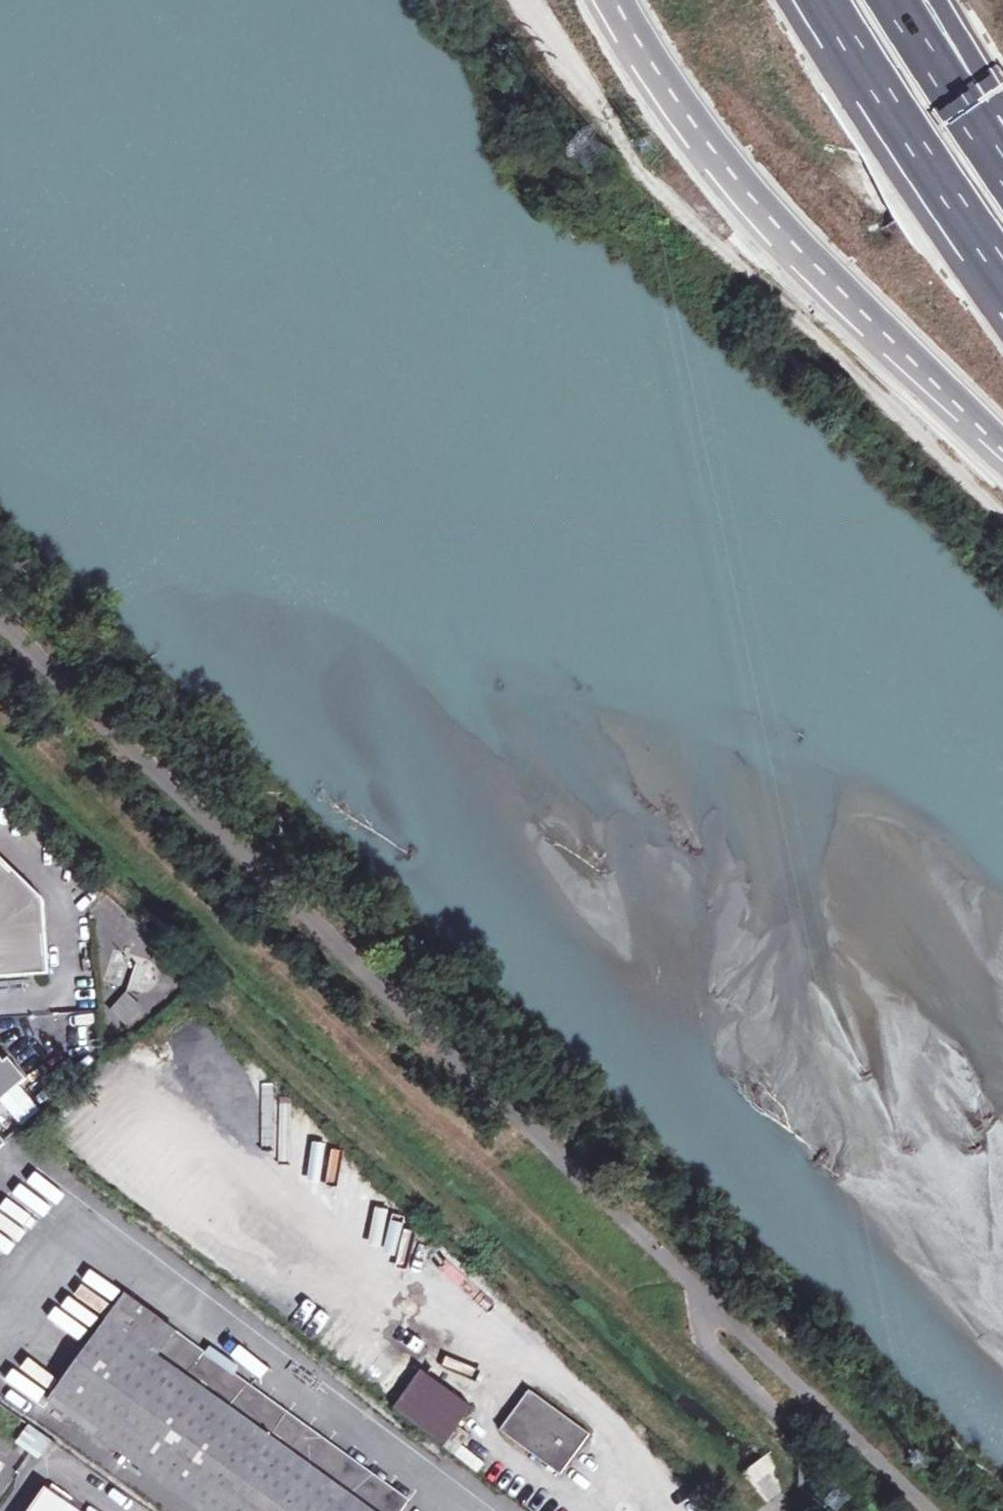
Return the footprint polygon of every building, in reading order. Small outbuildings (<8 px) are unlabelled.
[(48,974),(44,900),(0,857),(0,976),(48,974)] [(125,992),(123,995),(110,1008),(125,1022),(140,1007),(125,992)] [(0,1056),(0,1101),(26,1079),(16,1067),(12,1071),(5,1062),(0,1056)] [(9,1058),(5,1062),(12,1071),(16,1067),(9,1058)] [(48,1117),(61,1133),(110,1094),(97,1078),(48,1117)] [(232,1377),(201,1355),(204,1352),(124,1294),(61,1381),(46,1401),(199,1510),(399,1510),(405,1502),(232,1377)] [(209,1345),(204,1352),(201,1355),(232,1377),(239,1366),(209,1345)] [(37,1389),(46,1377),(23,1361),(15,1372),(37,1389)] [(421,1370),(406,1391),(455,1427),(470,1406),(421,1370)] [(455,1427),(406,1391),(395,1407),(443,1442),(455,1427)] [(498,1430),(559,1475),(589,1435),(528,1391),(498,1430)] [(16,1443),(39,1461),(54,1443),(30,1425),(16,1443)] [(43,1487),(26,1510),(77,1510),(43,1487)]
